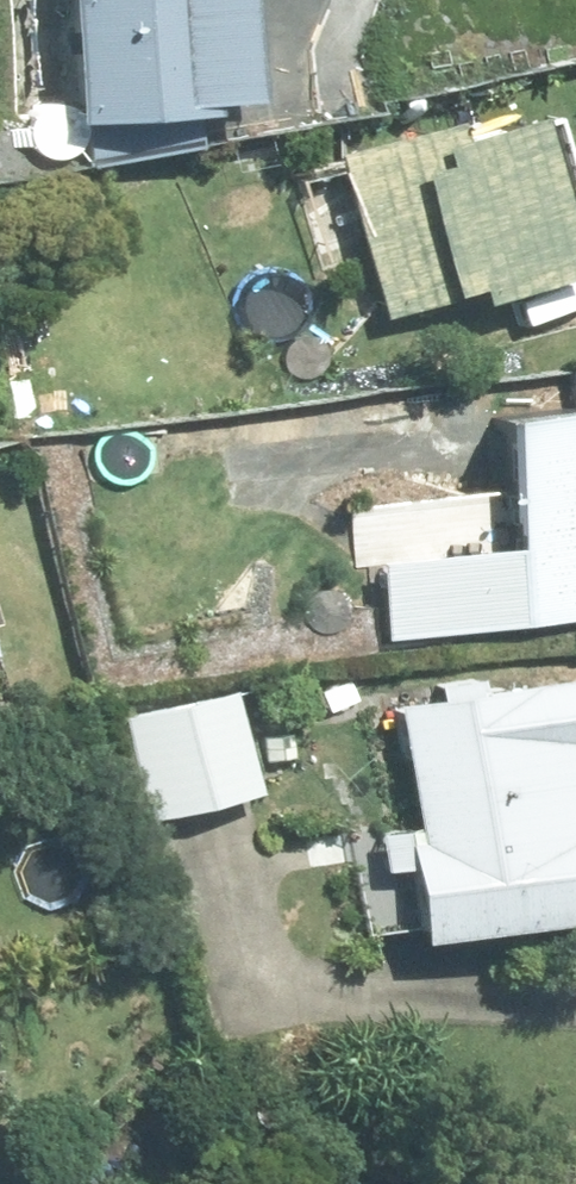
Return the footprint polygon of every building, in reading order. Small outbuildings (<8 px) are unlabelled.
[(65,101),(71,135),(208,123),(206,89),(198,0),(56,0),(65,101)] [(416,116),(329,142),(379,306),(446,286),(444,272),(468,265),(472,278),(572,249),(525,94),(419,126),(416,116)] [(364,545),(370,591),(378,590),(382,629),(575,607),(575,373),(488,383),(501,493),(461,498),(465,534),(364,545)] [(429,682),(383,690),(404,810),(366,817),(372,857),(398,853),(409,922),(575,893),(575,798),(562,801),(550,730),(575,726),(575,658),(473,676),(471,662),(426,670),(429,682)] [(348,675),(321,691),(332,710),(359,697),(348,675)] [(120,708),(148,815),(255,785),(227,679),(120,708)] [(290,733),(255,735),(257,764),(293,761),(290,733)]
